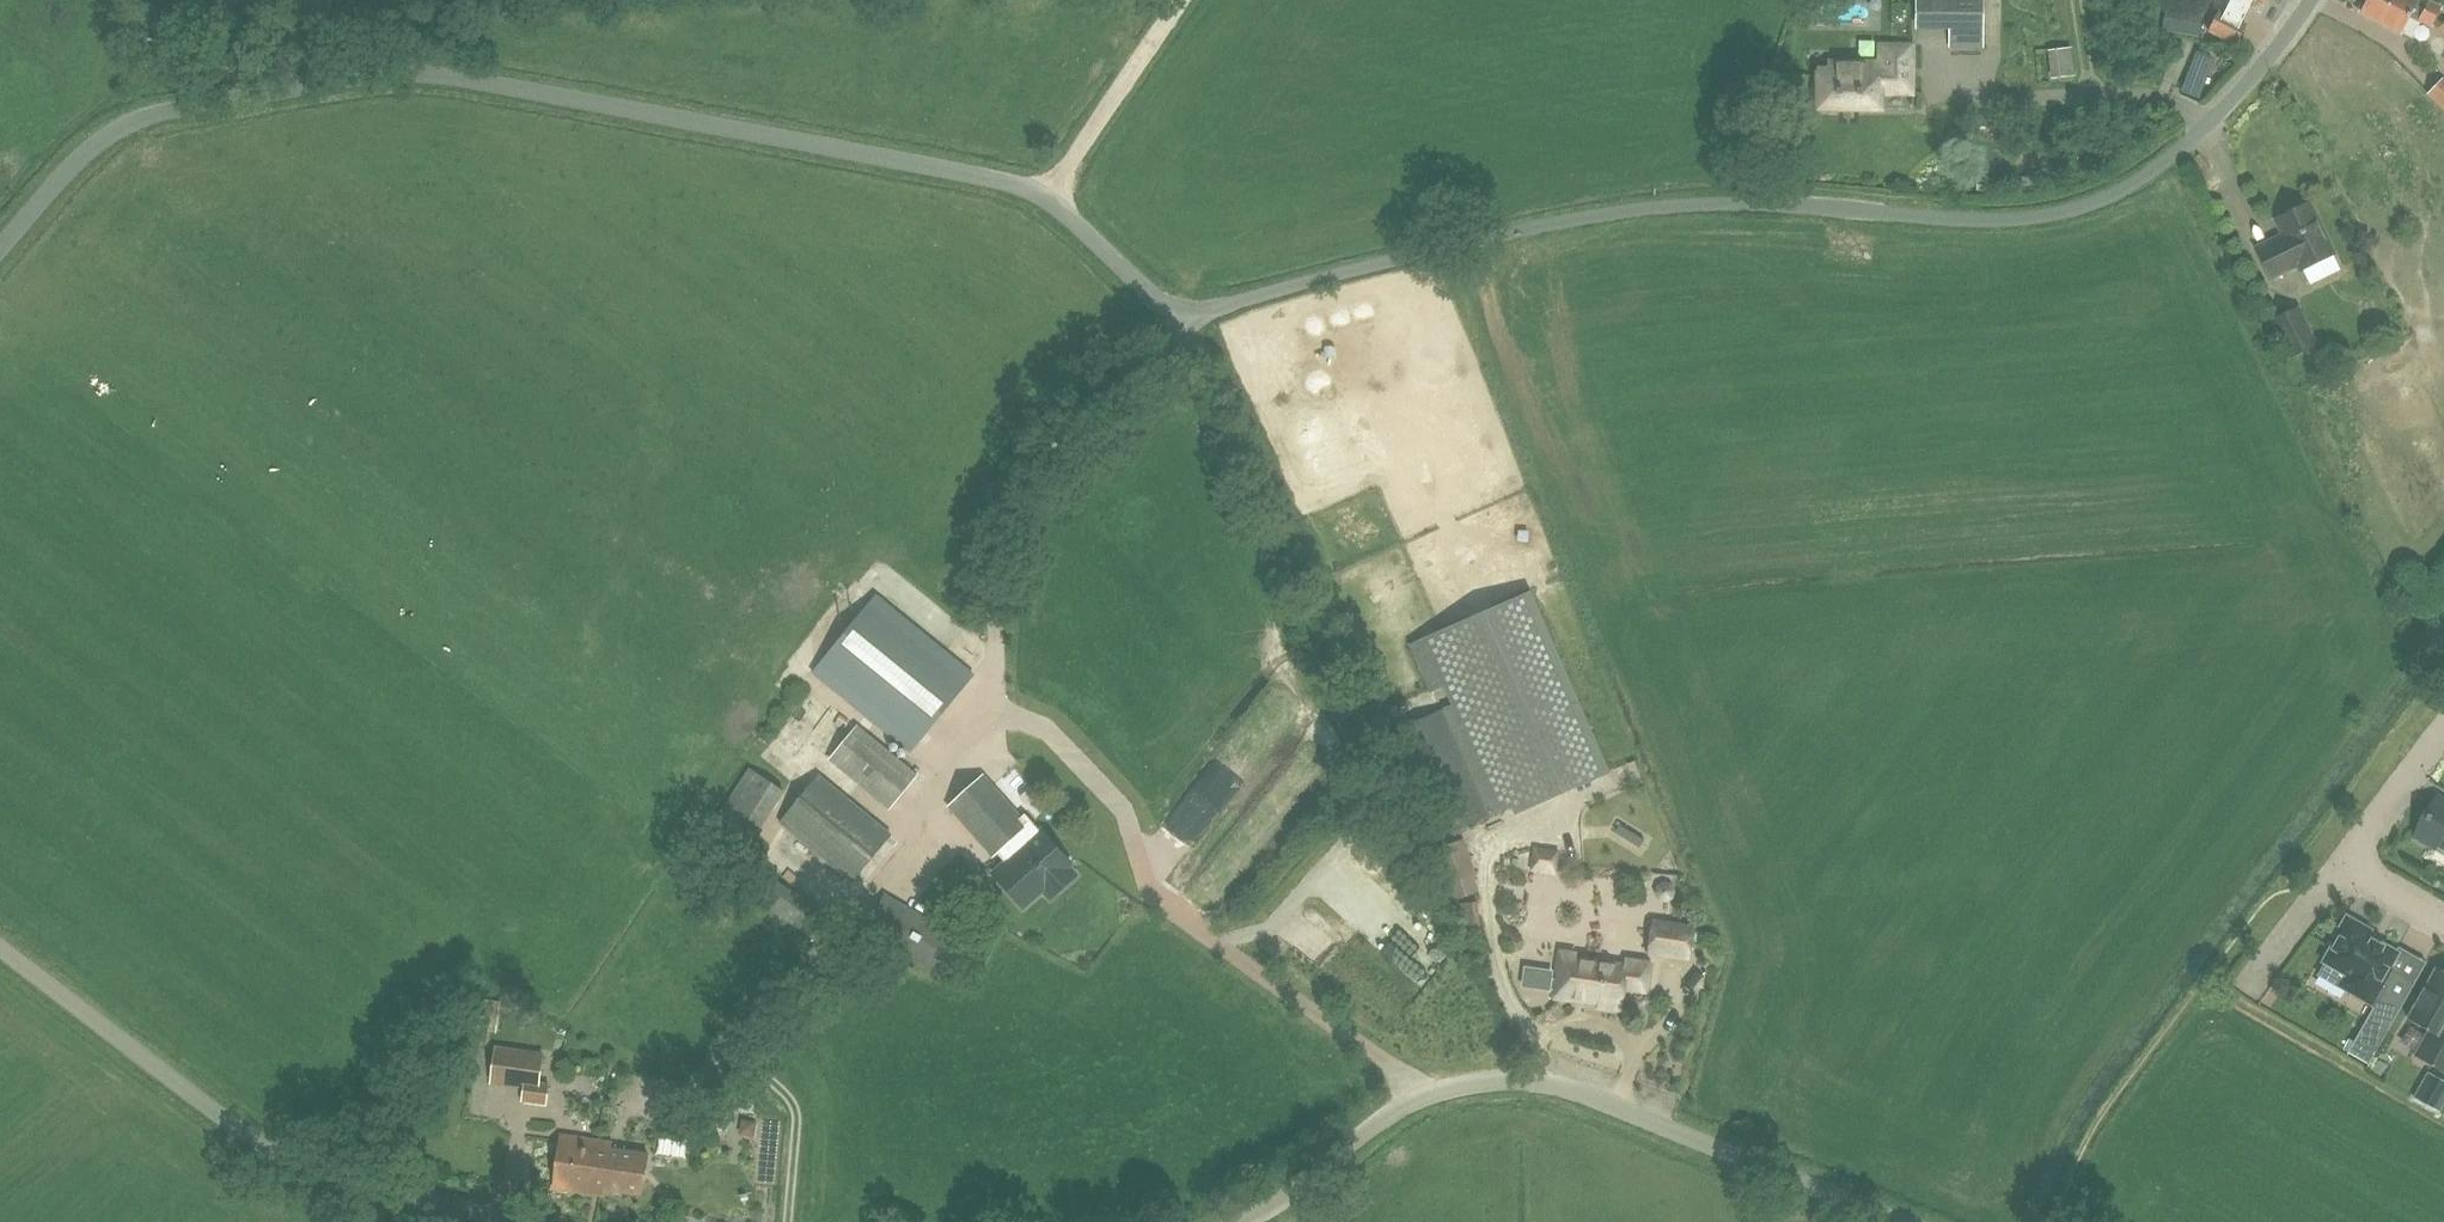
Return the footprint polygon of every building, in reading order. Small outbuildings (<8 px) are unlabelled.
[(1948,30),(1948,48),(1984,47),(1984,0),(1916,0),(1916,30),(1948,30)] [(2218,10),(2207,30),(2234,44),(2245,24),(2240,21),(2251,0),(2230,0),(2223,12),(2218,10)] [(2360,12),(2401,32),(2410,14),(2432,25),(2441,6),(2428,0),(2366,0),(2360,12)] [(1880,62),(1856,61),(1828,61),(1828,73),(1818,72),(1818,80),(1813,80),(1812,102),(1818,102),(1817,108),(1881,109),(1881,93),(1912,94),(1912,45),(1880,45),(1880,62)] [(2055,48),(2058,79),(2083,77),(2081,46),(2055,48)] [(2181,90),(2199,96),(2213,59),(2195,53),(2181,90)] [(2430,89),(2426,94),(2443,111),(2443,79),(2442,77),(2430,89)] [(2276,220),(2284,235),(2257,248),(2271,276),(2298,263),(2300,268),(2332,252),(2309,204),(2276,220)] [(2269,319),(2277,335),(2288,359),(2318,345),(2298,305),(2269,319)] [(2267,340),(2277,335),(2269,319),(2258,323),(2267,340)] [(1401,728),(1404,735),(1440,820),(1436,821),(1438,826),(1442,824),(1446,834),(1512,806),(1515,814),(1611,773),(1534,592),(1412,643),(1431,689),(1445,684),(1454,706),(1401,728)] [(973,675),(876,595),(813,672),(911,752),(973,675)] [(828,760),(889,810),(918,774),(857,724),(828,760)] [(701,838),(738,862),(786,791),(749,767),(701,838)] [(819,773),(778,823),(852,882),(892,834),(819,773)] [(1026,824),(982,776),(950,805),(994,853),(998,849),(1008,860),(993,873),(1023,906),(1040,891),(1047,899),(1075,874),(1068,865),(1071,862),(1041,829),(1030,839),(1021,829),(1026,824)] [(2437,798),(2428,814),(2428,813),(2425,819),(2417,835),(2437,846),(2443,835),(2443,802),(2437,798)] [(1446,885),(1449,884),(1454,899),(1480,890),(1475,875),(1476,875),(1463,838),(1433,848),(1446,885)] [(1533,846),(1529,872),(1557,876),(1560,850),(1533,846)] [(738,888),(739,889),(812,937),(828,915),(755,864),(738,888)] [(969,943),(884,894),(864,929),(949,978),(969,943)] [(1653,918),(1646,956),(1690,962),(1695,924),(1653,918)] [(2366,937),(2369,932),(2346,919),(2331,945),(2333,946),(2324,963),(2349,977),(2342,988),(2366,1002),(2394,953),(2366,937)] [(1624,966),(1591,961),(1574,959),(1574,955),(1559,953),(1556,974),(1558,974),(1555,995),(1599,1001),(1598,1005),(1620,1008),(1622,992),(1644,995),(1649,963),(1625,960),(1624,966)] [(2394,970),(2364,1024),(2385,1036),(2415,982),(2394,970)] [(2437,970),(2409,1021),(2442,1040),(2428,1065),(2443,1074),(2443,974),(2437,970)] [(496,1048),(491,1084),(525,1089),(523,1102),(547,1105),(550,1084),(541,1083),(545,1054),(496,1048)] [(2424,1093),(2443,1105),(2443,1103),(2443,1079),(2435,1074),(2424,1093)] [(698,1126),(727,1131),(733,1095),(703,1090),(698,1126)] [(592,1167),(597,1140),(561,1135),(553,1188),(604,1196),(605,1190),(605,1189),(604,1189),(607,1170),(592,1167)] [(612,1142),(597,1140),(592,1167),(607,1170),(604,1189),(605,1189),(605,1190),(642,1195),(648,1153),(611,1148),(612,1142)]
